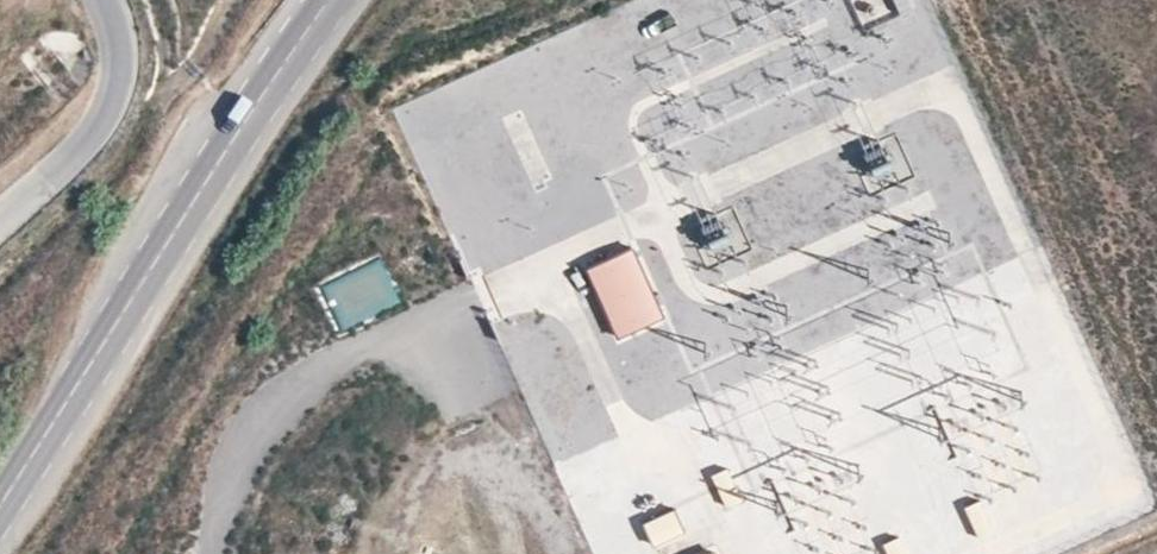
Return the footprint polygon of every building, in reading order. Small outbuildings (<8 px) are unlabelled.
[(864,23),(906,2),(905,0),(852,0),(864,23)] [(620,336),(664,317),(633,246),(589,265),(620,336)] [(322,282),(335,326),(398,308),(385,264),(322,282)] [(742,497),(728,466),(712,473),(726,504),(742,497)] [(997,531),(981,499),(964,507),(981,540),(997,531)] [(684,530),(675,507),(642,520),(652,543),(684,530)] [(900,536),(883,543),(888,553),(908,553),(900,536)]
